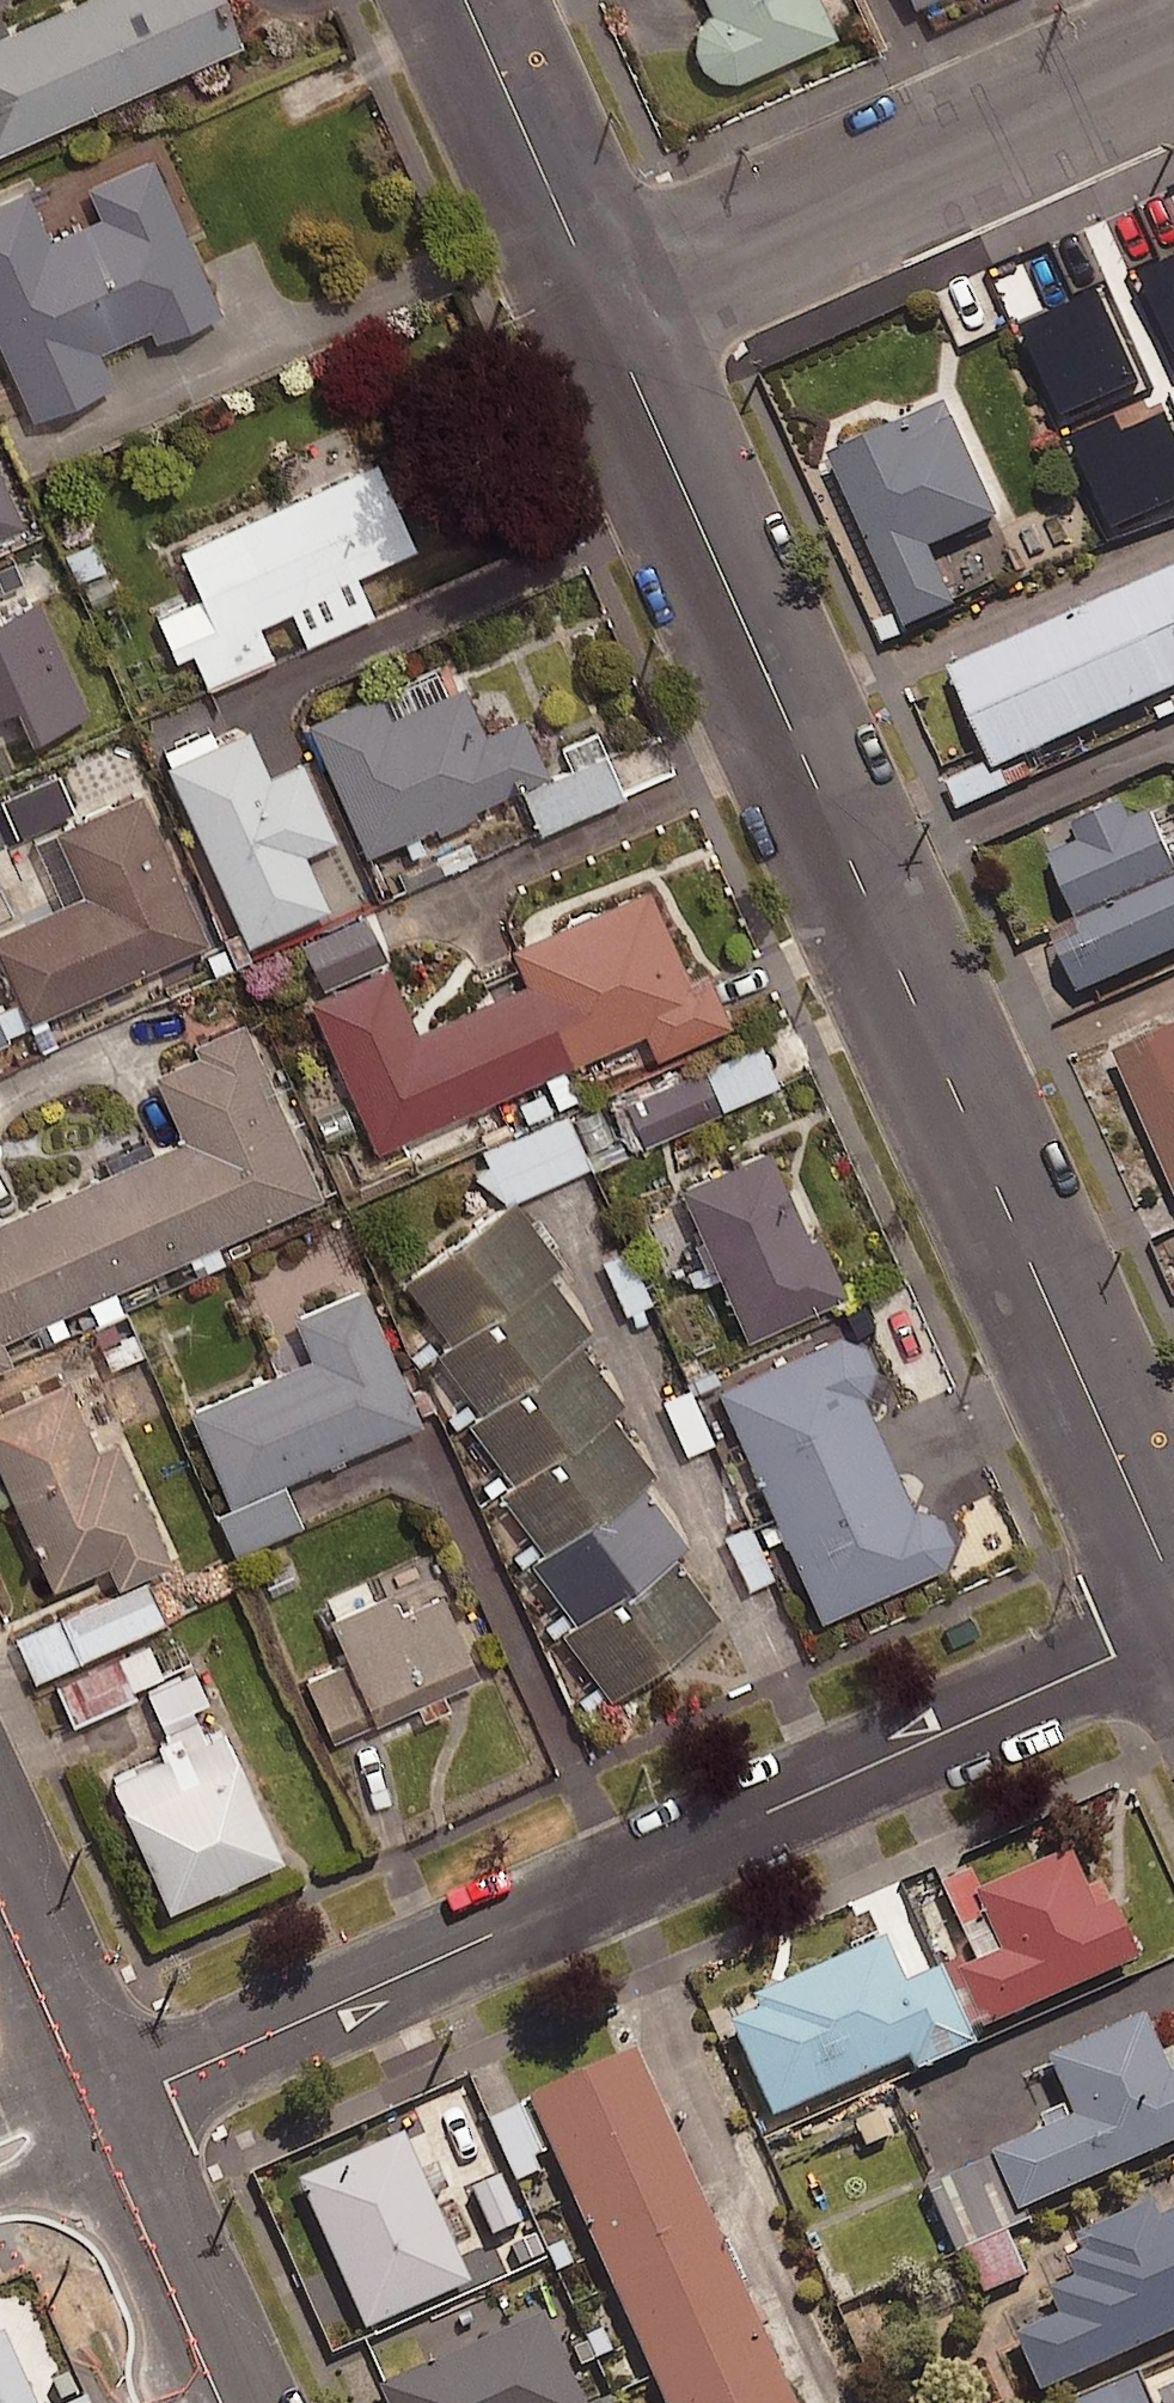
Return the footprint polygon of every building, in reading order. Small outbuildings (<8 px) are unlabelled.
[(234,38),(217,0),(53,0),(0,23),(0,140),(234,38)] [(821,0),(703,0),(705,4),(691,24),(689,44),(695,59),(711,70),(732,72),(833,27),(821,0)] [(232,136),(2,235),(37,314),(114,281),(139,337),(291,272),(232,136)] [(1057,344),(1104,452),(1173,422),(1173,339),(1158,301),(1057,344)] [(946,394),(826,449),(904,621),(956,597),(930,539),(998,509),(946,394)] [(371,451),(176,542),(218,632),(413,541),(371,451)] [(22,524),(0,471),(0,534),(22,524)] [(98,532),(59,547),(71,580),(111,565),(98,532)] [(947,662),(993,764),(1173,683),(1173,560),(947,662)] [(10,703),(23,733),(84,708),(37,597),(0,612),(0,708),(10,703)] [(373,682),(299,714),(358,849),(545,769),(518,707),(477,724),(457,677),(384,709),(373,682)] [(242,722),(160,760),(242,937),(323,899),(299,846),(332,831),(296,754),(264,769),(242,722)] [(136,783),(48,822),(77,888),(0,922),(0,960),(24,1014),(203,935),(136,783)] [(1073,819),(1080,836),(1049,849),(1083,930),(1059,940),(1078,984),(1173,943),(1173,856),(1151,804),(1131,813),(1124,797),(1073,819)] [(683,966),(646,882),(507,942),(523,978),(409,1028),(380,963),(308,995),(373,1142),(640,1025),(652,1053),(728,1020),(701,958),(683,966)] [(318,1191),(240,1012),(186,1036),(190,1047),(147,1066),(177,1132),(0,1210),(0,1331),(318,1191)] [(1113,1047),(1173,1185),(1173,1021),(1113,1047)] [(654,1135),(778,1082),(757,1035),(633,1088),(654,1135)] [(803,1230),(763,1140),(675,1179),(742,1329),(841,1286),(814,1225),(803,1230)] [(559,1256),(507,1187),(395,1269),(444,1335),(432,1344),(477,1405),(464,1415),(510,1475),(497,1485),(541,1544),(527,1555),(571,1614),(555,1625),(603,1690),(713,1608),(667,1545),(680,1536),(635,1476),(649,1465),(607,1408),(623,1396),(578,1336),(591,1327),(546,1266),(559,1256)] [(651,1298),(628,1244),(603,1255),(626,1308),(651,1298)] [(415,1415),(357,1280),(289,1308),(306,1350),(182,1402),(222,1496),(415,1415)] [(136,1318),(96,1336),(109,1366),(149,1348),(136,1318)] [(835,1331),(715,1384),(816,1613),(938,1559),(949,1535),(937,1510),(912,1501),(907,1503),(858,1389),(862,1387),(871,1361),(860,1338),(835,1331)] [(0,1402),(0,1476),(45,1579),(101,1555),(111,1578),(165,1555),(111,1431),(88,1441),(59,1377),(0,1402)] [(692,1387),(664,1399),(686,1451),(714,1439),(692,1387)] [(754,1524),(727,1537),(749,1585),(776,1573),(754,1524)] [(164,1617),(146,1575),(16,1630),(34,1672),(164,1617)] [(473,1667),(435,1584),(332,1631),(370,1714),(473,1667)] [(131,1685),(164,1671),(152,1641),(58,1681),(73,1716),(133,1690),(131,1685)] [(209,1696),(195,1667),(149,1688),(162,1718),(209,1696)] [(231,1749),(115,1801),(160,1902),(276,1850),(231,1749)] [(1066,1852),(972,1893),(998,1952),(954,1971),(979,2027),(1135,1960),(1109,1900),(1090,1908),(1066,1852)] [(881,1935),(748,1995),(753,2008),(724,2021),(767,2117),(905,2056),(910,2068),(969,2042),(935,1967),(901,1982),(881,1935)] [(1045,2058),(1072,2116),(987,2154),(1013,2212),(1173,2140),(1173,2069),(1166,2072),(1140,2016),(1045,2058)] [(524,2099),(662,2402),(789,2402),(629,2051),(524,2099)] [(527,2107),(492,2123),(520,2187),(555,2171),(527,2107)] [(295,2230),(374,2402),(456,2402),(473,2395),(448,2341),(482,2326),(414,2176),(295,2230)] [(522,2224),(504,2178),(475,2190),(493,2235),(522,2224)] [(1147,2202),(1071,2236),(1079,2253),(1062,2261),(1070,2278),(1043,2290),(1054,2315),(1008,2336),(1034,2394),(1173,2331),(1173,2210),(1154,2219),(1147,2202)] [(1010,2230),(966,2250),(986,2295),(1030,2275),(1010,2230)] [(0,2334),(0,2402),(31,2402),(0,2334)] [(1138,2374),(1073,2402),(1074,2402),(1150,2402),(1138,2374)]
